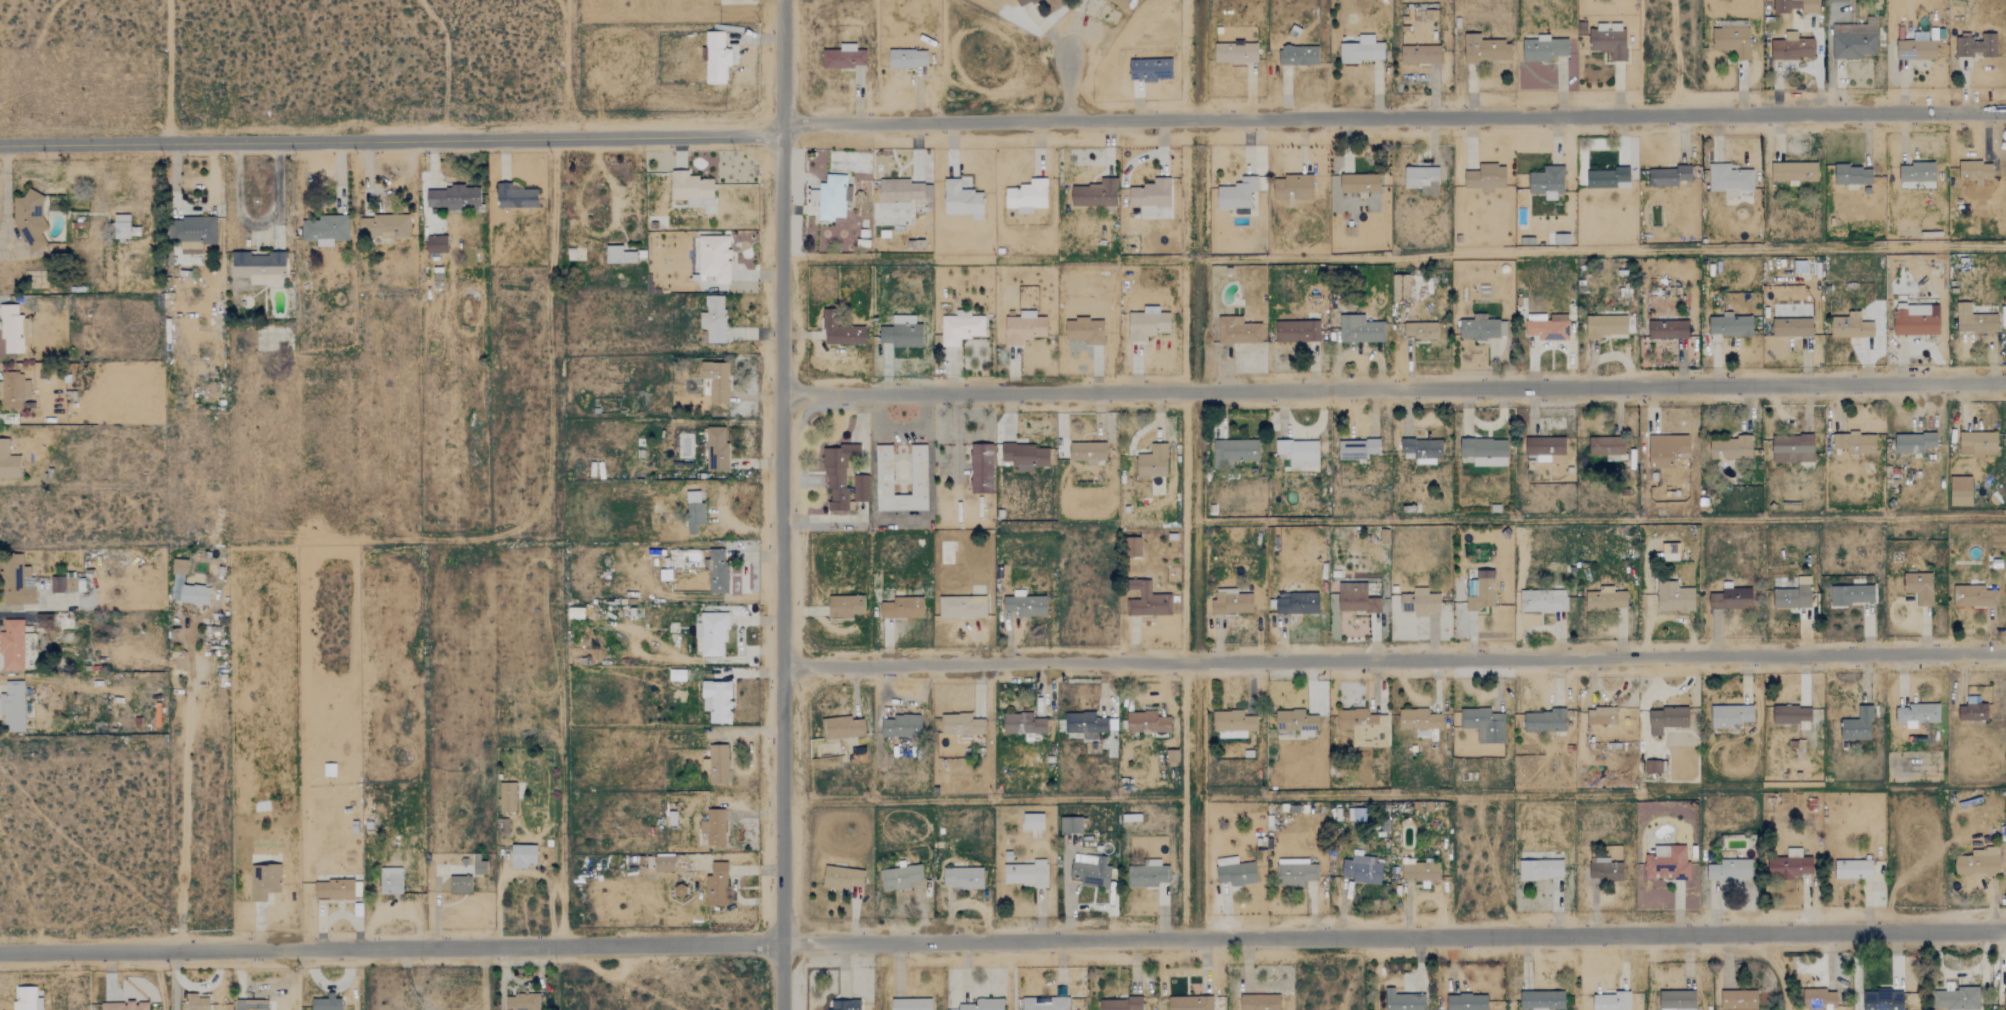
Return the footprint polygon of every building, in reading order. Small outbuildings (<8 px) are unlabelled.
[(1124,9),(1128,0),(1105,0),(1124,9)] [(1790,14),(1790,8),(1801,9),(1800,13),(1818,13),(1818,0),(1774,0),(1773,13),(1790,14)] [(1832,58),(1863,58),(1863,54),(1876,55),(1877,18),(1867,17),(1867,24),(1843,24),(1843,32),(1832,32),(1832,58)] [(1589,51),(1610,52),(1610,61),(1625,61),(1625,23),(1596,23),(1596,29),(1589,29),(1589,51)] [(1749,61),(1748,28),(1712,29),(1712,51),(1734,51),(1734,61),(1749,61)] [(725,83),(725,65),(731,65),(731,49),(724,49),(723,31),(705,31),(705,83),(725,83)] [(1813,37),(1797,38),(1797,31),(1784,31),(1785,39),(1770,40),(1771,59),(1814,58),(1813,37)] [(1510,61),(1510,40),(1480,40),(1480,33),(1464,34),(1465,62),(1510,61)] [(1996,57),(1996,33),(1981,33),(1981,41),(1971,41),(1971,35),(1955,35),(1956,56),(1982,55),(1982,57),(1996,57)] [(1383,42),(1374,42),(1374,34),(1358,34),(1358,43),(1339,43),(1340,61),(1384,61),(1383,42)] [(1568,38),(1549,39),(1549,37),(1522,37),(1522,61),(1552,61),(1552,56),(1568,56),(1568,38)] [(1897,57),(1897,38),(1935,37),(1936,57),(1897,57)] [(855,43),(839,43),(839,50),(821,49),(821,66),(865,67),(866,50),(855,50),(855,43)] [(1214,62),(1257,63),(1258,44),(1215,44),(1214,62)] [(1279,65),(1318,64),(1317,45),(1279,46),(1279,65)] [(1441,63),(1440,45),(1400,46),(1400,64),(1441,63)] [(888,67),(926,67),(927,50),(888,49),(888,67)] [(1172,80),(1172,58),(1129,59),(1129,81),(1172,80)] [(1891,179),(1891,159),(1935,159),(1935,180),(1939,180),(1939,198),(1902,198),(1902,179),(1891,179)] [(1992,161),(1958,162),(1959,182),(1982,181),(1982,180),(1992,180),(1992,161)] [(1817,182),(1818,163),(1771,162),(1771,181),(1817,182)] [(1753,190),(1753,169),(1729,169),(1729,163),(1708,163),(1709,191),(1724,190),(1724,197),(1739,196),(1739,191),(1753,190)] [(1505,187),(1505,164),(1479,164),(1479,171),(1464,171),(1464,188),(1481,188),(1481,193),(1492,193),(1492,187),(1505,187)] [(1564,193),(1563,165),(1543,166),(1543,172),(1528,172),(1528,194),(1544,194),(1544,200),(1556,200),(1556,193),(1564,193)] [(1872,184),(1871,165),(1834,166),(1835,184),(1872,184)] [(1438,167),(1404,167),(1404,188),(1420,188),(1420,194),(1438,194),(1438,167)] [(1691,181),(1691,167),(1648,168),(1648,186),(1678,186),(1678,181),(1691,181)] [(1630,187),(1630,168),(1586,169),(1587,188),(1630,187)] [(687,205),(713,205),(712,177),(688,177),(688,170),(670,170),(671,199),(687,199),(687,205)] [(1274,196),(1274,177),(1284,177),(1284,171),(1313,171),(1313,196),(1274,196)] [(1380,173),(1340,174),(1340,192),(1358,192),(1358,198),(1367,198),(1367,192),(1380,192),(1380,173)] [(844,217),(845,201),(851,201),(851,187),(846,187),(846,175),(825,174),(825,183),(818,183),(817,220),(834,221),(834,217),(844,217)] [(1257,176),(1239,176),(1240,185),(1217,186),(1217,210),(1234,209),(1234,214),(1251,214),(1251,192),(1257,192),(1257,176)] [(982,192),(971,192),(971,177),(944,177),(944,213),(970,213),(970,219),(982,219),(982,192)] [(1071,206),(1116,206),(1116,177),(1099,178),(1099,185),(1070,185),(1071,206)] [(1046,207),(1046,178),(1029,178),(1029,184),(1018,184),(1018,188),(1004,188),(1004,208),(1016,208),(1017,213),(1032,213),(1032,208),(1046,207)] [(1170,206),(1169,178),(1152,178),(1152,186),(1128,186),(1129,207),(1139,207),(1139,212),(1155,212),(1155,207),(1170,206)] [(879,209),(910,209),(910,198),(932,198),(932,183),(910,183),(910,179),(879,179),(879,209)] [(511,183),(496,183),(496,207),(537,208),(537,189),(511,188),(511,183)] [(479,187),(425,187),(425,209),(479,209),(479,187)] [(113,215),(113,238),(129,238),(129,214),(113,215)] [(408,215),(358,215),(359,242),(392,242),(392,238),(409,237),(408,215)] [(216,244),(215,216),(170,217),(170,240),(180,240),(180,254),(201,254),(201,244),(216,244)] [(348,240),(348,216),(300,217),(301,241),(316,240),(316,246),(332,246),(332,240),(348,240)] [(1570,233),(1547,234),(1547,245),(1570,245),(1570,233)] [(447,253),(446,235),(425,236),(426,254),(447,253)] [(729,236),(697,236),(697,276),(713,276),(713,283),(729,283),(729,258),(729,236)] [(605,263),(636,263),(636,251),(622,251),(622,246),(605,246),(605,263)] [(280,285),(280,276),(285,276),(285,253),(231,253),(231,277),(249,277),(248,284),(280,285)] [(1409,301),(1410,275),(1394,274),(1393,301),(1409,301)] [(725,342),(724,295),(705,295),(705,312),(699,312),(699,327),(706,327),(706,343),(725,342)] [(1997,314),(1971,314),(1971,302),(1956,302),(1957,333),(1998,332),(1997,314)] [(1894,335),(1939,334),(1938,314),(1933,314),(1932,304),(1894,305),(1894,335)] [(22,337),(27,337),(27,316),(17,316),(17,305),(0,305),(0,339),(3,339),(3,353),(22,353),(22,337)] [(1158,307),(1142,306),(1142,313),(1128,313),(1128,342),(1145,342),(1145,333),(1169,334),(1170,312),(1158,312),(1158,307)] [(865,327),(836,326),(837,309),(823,309),(822,344),(864,345),(865,327)] [(941,316),(940,346),(958,346),(959,337),(984,337),(984,315),(970,315),(970,310),(955,310),(955,316),(941,316)] [(1035,311),(1018,310),(1017,315),(1005,315),(1004,345),(1021,345),(1021,340),(1031,340),(1031,336),(1045,337),(1046,317),(1035,316),(1035,311)] [(1831,337),(1873,337),(1874,321),(1861,321),(1861,311),(1846,311),(1846,317),(1831,317),(1831,337)] [(1506,319),(1486,319),(1486,313),(1472,313),(1472,319),(1460,319),(1460,338),(1506,338),(1506,319)] [(1568,340),(1568,314),(1547,315),(1547,314),(1530,314),(1530,319),(1524,319),(1524,336),(1538,335),(1538,341),(1568,340)] [(1752,335),(1752,314),(1721,315),(1721,316),(1708,317),(1709,336),(1752,335)] [(879,327),(879,343),(891,343),(890,347),(921,347),(921,324),(915,324),(915,315),(891,315),(891,327),(879,327)] [(1339,342),(1384,342),(1385,322),(1364,322),(1364,315),(1339,315),(1339,342)] [(1261,343),(1261,323),(1242,323),(1242,316),(1217,316),(1217,343),(1261,343)] [(1627,335),(1627,316),(1586,316),(1586,339),(1600,339),(1600,335),(1627,335)] [(1812,337),(1812,318),(1773,317),(1772,336),(1812,337)] [(1085,340),(1085,345),(1104,345),(1103,318),(1075,319),(1075,320),(1065,320),(1065,341),(1085,340)] [(1319,319),(1274,321),(1275,343),(1320,341),(1319,319)] [(1688,338),(1688,320),(1648,321),(1648,339),(1688,338)] [(1413,335),(1413,340),(1437,339),(1437,321),(1404,323),(1404,336),(1413,335)] [(727,363),(700,363),(700,378),(709,379),(709,402),(727,403),(727,363)] [(29,380),(21,380),(21,372),(0,372),(0,410),(24,410),(24,400),(29,400),(29,380)] [(726,471),(727,427),(707,427),(706,470),(726,471)] [(1997,432),(1960,431),(1959,455),(1997,456),(1997,432)] [(1875,435),(1859,435),(1859,432),(1833,432),(1833,448),(1846,448),(1846,456),(1858,456),(1858,454),(1875,454),(1875,435)] [(1895,434),(1895,453),(1924,453),(1924,448),(1937,448),(1936,433),(1895,434)] [(1772,435),(1772,463),(1814,462),(1813,434),(1772,435)] [(1648,436),(1649,467),(1674,467),(1674,458),(1689,458),(1688,435),(1648,436)] [(1589,455),(1625,454),(1624,436),(1588,437),(1589,455)] [(1565,455),(1565,437),(1525,437),(1525,455),(1536,455),(1536,462),(1550,462),(1550,455),(1565,455)] [(19,455),(8,455),(8,439),(0,438),(0,478),(19,478),(19,455)] [(1473,466),(1507,465),(1506,438),(1459,439),(1460,457),(1472,457),(1473,466)] [(1709,439),(1710,459),(1752,458),(1751,438),(1709,439)] [(1213,440),(1213,463),(1259,462),(1258,439),(1213,440)] [(1442,439),(1401,440),(1401,458),(1414,457),(1414,463),(1442,462),(1442,439)] [(1318,467),(1318,440),(1275,441),(1275,455),(1288,454),(1289,468),(1318,467)] [(1339,460),(1368,459),(1367,454),(1380,454),(1379,440),(1339,441),(1339,460)] [(1106,442),(1070,441),(1069,460),(1085,460),(1084,465),(1096,465),(1096,460),(1105,460),(1106,442)] [(1166,478),(1166,443),(1150,443),(1150,454),(1136,454),(1137,478),(1166,478)] [(991,444),(969,444),(970,493),(992,493),(991,444)] [(1049,445),(1001,444),(1001,463),(1017,463),(1016,471),(1033,471),(1033,466),(1049,466),(1049,445)] [(875,445),(876,511),(927,510),(926,445),(910,445),(911,495),(892,495),(891,445),(875,445)] [(823,446),(822,510),(853,511),(853,501),(848,501),(848,487),(845,487),(845,476),(848,476),(848,458),(860,459),(860,447),(823,446)] [(868,499),(868,472),(853,472),(853,499),(868,499)] [(1950,477),(1950,506),(1972,505),(1972,477),(1950,477)] [(696,534),(695,525),(704,525),(703,502),(699,502),(699,491),(685,491),(686,534),(696,534)] [(1141,556),(1140,537),(1128,537),(1128,556),(1141,556)] [(726,593),(726,549),(708,549),(709,593),(726,593)] [(31,604),(29,558),(1,559),(3,605),(31,604)] [(208,604),(209,587),(184,585),(185,560),(173,559),(170,602),(208,604)] [(1495,606),(1494,570),(1476,570),(1476,579),(1472,580),(1473,594),(1466,594),(1466,611),(1478,611),(1478,606),(1495,606)] [(1932,573),(1903,574),(1904,593),(1916,592),(1916,607),(1932,606),(1932,573)] [(50,576),(50,592),(83,592),(83,578),(72,578),(72,575),(50,576)] [(1810,608),(1811,577),(1797,576),(1797,589),(1773,589),(1773,607),(1810,608)] [(1171,614),(1171,594),(1151,594),(1150,580),(1139,580),(1140,599),(1126,599),(1126,616),(1171,614)] [(1694,588),(1677,588),(1677,582),(1657,582),(1657,610),(1694,611),(1694,588)] [(1338,583),(1338,612),(1381,611),(1380,597),(1367,598),(1366,583),(1338,583)] [(1874,604),(1874,585),(1830,587),(1830,605),(1874,604)] [(1985,586),(1954,585),(1953,606),(1998,607),(1998,590),(1985,590),(1985,586)] [(1585,591),(1585,609),(1627,609),(1627,591),(1614,591),(1614,586),(1599,586),(1599,591),(1585,591)] [(1709,609),(1751,608),(1750,586),(1722,587),(1722,591),(1708,592),(1709,609)] [(1400,594),(1400,612),(1414,611),(1414,617),(1429,616),(1428,612),(1441,611),(1440,593),(1428,594),(1428,587),(1413,587),(1413,594),(1400,594)] [(1002,611),(1016,611),(1016,616),(1045,616),(1046,596),(1024,596),(1024,590),(1016,590),(1016,596),(1003,596),(1002,611)] [(1520,612),(1567,611),(1566,590),(1519,590),(1520,612)] [(1318,593),(1289,592),(1288,598),(1276,598),(1275,613),(1318,613),(1318,593)] [(1252,594),(1212,594),(1212,614),(1252,613),(1252,594)] [(827,596),(828,618),(853,618),(853,614),(864,614),(863,596),(827,596)] [(923,618),(922,596),(894,597),(894,602),(879,602),(879,619),(923,618)] [(938,617),(985,618),(986,597),(939,596),(938,617)] [(725,612),(700,612),(700,623),(694,623),(695,638),(700,638),(700,657),(725,656),(725,612)] [(3,620),(3,632),(0,632),(0,670),(35,670),(35,634),(22,634),(22,620),(3,620)] [(684,670),(669,670),(668,680),(684,681),(684,670)] [(24,731),(23,681),(4,681),(5,694),(1,695),(1,732),(24,731)] [(730,682),(701,682),(701,711),(709,711),(709,723),(730,724),(730,682)] [(1939,703),(1907,704),(1907,708),(1896,708),(1896,723),(1906,723),(1906,729),(1917,729),(1917,723),(1940,722),(1939,703)] [(1987,704),(1958,705),(1958,721),(1987,721),(1987,704)] [(1712,729),(1738,728),(1737,722),(1753,722),(1753,705),(1711,706),(1712,729)] [(1773,724),(1799,724),(1799,730),(1810,730),(1810,706),(1773,706),(1773,724)] [(1840,739),(1871,740),(1872,706),(1858,706),(1857,719),(1840,719),(1840,739)] [(1587,725),(1617,724),(1616,707),(1587,708),(1587,725)] [(1460,729),(1476,729),(1476,744),(1504,743),(1503,713),(1490,713),(1490,708),(1460,709),(1460,729)] [(1689,727),(1688,708),(1649,709),(1649,736),(1662,736),(1661,727),(1689,727)] [(1387,715),(1366,715),(1366,709),(1338,709),(1338,730),(1352,730),(1351,746),(1387,747),(1387,715)] [(1415,738),(1436,738),(1436,729),(1442,729),(1442,714),(1429,714),(1429,709),(1399,709),(1399,729),(1415,730),(1415,738)] [(1246,737),(1246,731),(1255,731),(1255,716),(1243,716),(1243,710),(1215,711),(1216,738),(1246,737)] [(1276,710),(1276,731),(1297,730),(1297,738),(1316,738),(1316,715),(1304,715),(1304,710),(1276,710)] [(1565,711),(1524,710),(1523,731),(1565,732),(1565,711)] [(1126,731),(1170,733),(1170,717),(1157,717),(1157,712),(1126,711),(1126,731)] [(1065,733),(1083,733),(1083,740),(1096,740),(1096,733),(1106,733),(1106,717),(1095,718),(1095,712),(1064,713),(1065,733)] [(941,714),(942,736),(984,734),(983,719),(971,719),(971,713),(941,714)] [(1002,714),(1003,734),(1046,733),(1046,718),(1033,718),(1033,713),(1002,714)] [(921,715),(892,714),(892,719),(881,719),(880,736),(920,738),(921,715)] [(824,718),(825,738),(864,737),(863,720),(851,720),(851,717),(824,718)] [(727,745),(708,745),(709,784),(728,784),(727,745)] [(852,762),(866,761),(865,746),(851,748),(852,762)] [(1647,774),(1664,774),(1664,761),(1647,760),(1647,774)] [(499,812),(515,812),(515,782),(499,783),(499,812)] [(724,809),(706,809),(706,821),(699,821),(699,834),(707,834),(707,845),(724,845),(724,809)] [(1023,812),(1023,828),(1044,827),(1043,811),(1023,812)] [(1084,831),(1084,815),(1060,816),(1060,832),(1084,831)] [(511,869),(527,869),(527,864),(536,864),(536,845),(511,845),(511,869)] [(1686,845),(1669,845),(1669,857),(1644,856),(1644,878),(1690,880),(1690,862),(1686,861),(1686,845)] [(1812,875),(1812,857),(1801,857),(1801,848),(1786,849),(1786,857),(1768,858),(1768,875),(1812,875)] [(1955,855),(1955,874),(1999,875),(2000,849),(1971,848),(1971,855),(1955,855)] [(1351,860),(1342,859),(1341,880),(1380,883),(1381,859),(1362,858),(1362,850),(1352,850),(1351,860)] [(1071,859),(1070,875),(1082,876),(1082,882),(1109,885),(1112,863),(1106,863),(1106,855),(1079,852),(1078,860),(1071,859)] [(473,875),(485,875),(486,861),(479,861),(479,854),(473,854),(473,875)] [(1257,880),(1254,859),(1237,861),(1236,854),(1214,857),(1218,881),(1229,880),(1230,884),(1257,880)] [(673,871),(674,855),(654,855),(654,871),(673,871)] [(1005,881),(1022,881),(1022,886),(1047,886),(1047,857),(1034,857),(1034,862),(1004,862),(1005,881)] [(1128,863),(1127,884),(1157,884),(1157,880),(1169,880),(1169,863),(1160,863),(1160,857),(1148,857),(1148,864),(1128,863)] [(1622,881),(1623,862),(1610,862),(1610,858),(1590,857),(1590,880),(1622,881)] [(1439,880),(1439,862),(1413,863),(1413,858),(1402,858),(1402,880),(1439,880)] [(1277,860),(1278,887),(1305,887),(1305,881),(1318,881),(1317,864),(1308,864),(1308,859),(1277,860)] [(1563,878),(1562,859),(1518,860),(1518,879),(1563,878)] [(1751,879),(1751,859),(1719,860),(1719,864),(1706,864),(1706,880),(1751,879)] [(1872,879),(1872,861),(1836,860),(1836,879),(1872,879)] [(727,862),(711,862),(711,876),(706,876),(705,906),(726,906),(727,862)] [(823,885),(850,889),(851,884),(862,886),(865,869),(826,863),(823,885)] [(880,869),(883,890),(912,886),(911,880),(923,879),(920,863),(880,869)] [(983,884),(983,864),(943,865),(943,885),(983,884)] [(280,865),(250,865),(250,901),(266,901),(266,893),(280,893),(280,865)] [(379,894),(401,894),(401,868),(380,868),(379,894)] [(470,893),(470,876),(448,876),(448,893),(470,893)] [(313,881),(314,900),(353,899),(353,880),(313,881)] [(42,995),(36,995),(36,984),(14,984),(15,1008),(7,1008),(7,1009),(42,1009),(42,995)] [(1980,984),(1958,985),(1958,988),(1936,989),(1937,1007),(1949,1007),(1949,1009),(1963,1009),(1963,1008),(1981,1008),(1980,984)] [(1394,992),(1394,985),(1385,985),(1385,1009),(1425,1009),(1424,991),(1394,992)] [(1696,987),(1660,987),(1660,1009),(1696,1009),(1696,987)] [(1804,988),(1805,1009),(1831,1009),(1831,1007),(1836,1007),(1836,987),(1804,988)] [(1520,988),(1520,1007),(1531,1007),(1531,1009),(1547,1009),(1547,1007),(1564,1007),(1564,989),(1520,988)] [(1864,989),(1864,1009),(1902,1009),(1902,990),(1864,989)] [(1617,1007),(1630,1007),(1630,990),(1592,991),(1593,1009),(1617,1009),(1617,1007)] [(1720,991),(1721,1009),(1728,1009),(1757,1009),(1756,990),(1720,991)] [(208,996),(197,996),(197,991),(186,991),(185,1009),(208,1009),(208,996)] [(1488,992),(1447,993),(1447,1009),(1488,1009),(1488,992)] [(312,996),(313,1009),(341,1009),(341,993),(327,993),(327,996),(312,996)] [(504,994),(505,1009),(515,1009),(538,1009),(537,994),(504,994)] [(1239,995),(1240,1009),(1280,1009),(1280,994),(1239,995)] [(975,997),(976,1002),(958,1002),(958,1009),(1004,1009),(1004,996),(975,997)] [(1021,1009),(1069,1009),(1069,996),(1050,996),(1050,1000),(1034,1000),(1034,996),(1021,996),(1021,1009)] [(1168,1009),(1212,1009),(1212,996),(1168,997),(1168,1009)] [(861,997),(827,997),(827,1009),(861,1009),(861,997)] [(891,998),(891,1009),(931,1009),(930,997),(891,998)] [(1141,998),(1099,999),(1099,1009),(1141,1009),(1141,998)] [(267,1001),(235,1000),(235,1009),(267,1009),(267,1001)] [(100,1003),(100,1009),(147,1009),(147,1002),(100,1003)]
